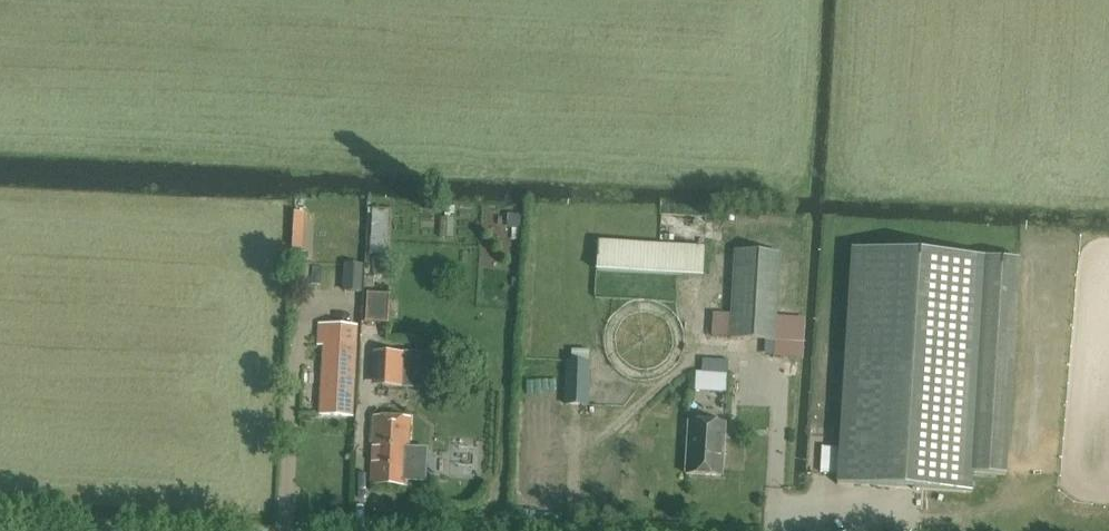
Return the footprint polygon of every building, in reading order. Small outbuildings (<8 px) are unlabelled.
[(368,254),(388,255),(391,210),(371,209),(368,254)] [(704,248),(597,242),(596,271),(703,277),(704,248)] [(1006,475),(1020,258),(852,248),(838,484),(972,492),(974,473),(1006,475)] [(734,250),(729,340),(775,343),(781,253),(734,250)] [(366,321),(387,322),(389,295),(367,294),(366,321)] [(324,344),(320,414),(352,416),(356,347),(351,346),(352,326),(329,324),(328,345),(324,344)] [(412,353),(373,351),(372,386),(411,388),(412,353)] [(589,362),(566,361),(565,404),(587,405),(589,362)] [(371,485),(407,486),(410,418),(374,417),(371,485)] [(722,476),(725,424),(689,422),(686,474),(722,476)] [(837,475),(838,450),(825,449),(825,455),(823,454),(821,474),(837,475)]
